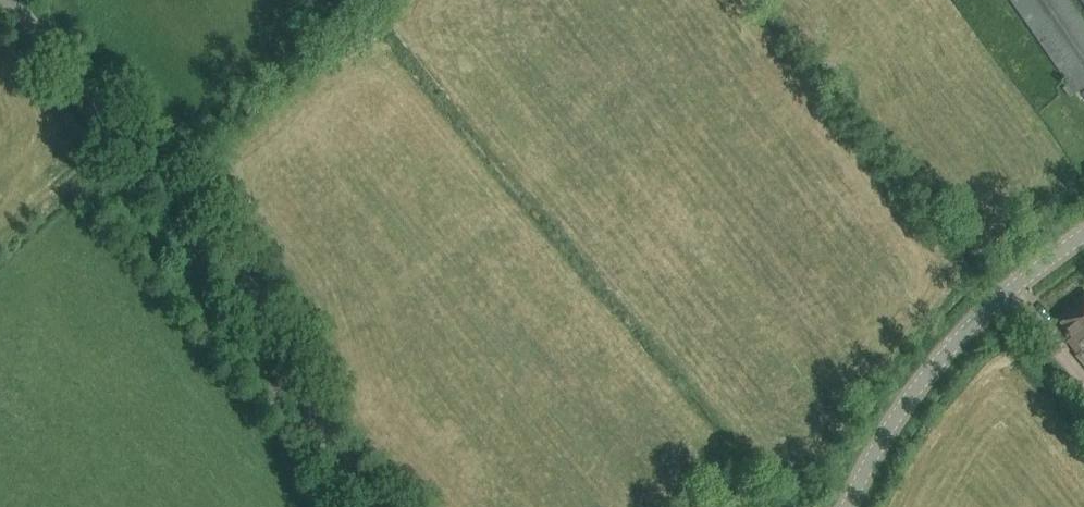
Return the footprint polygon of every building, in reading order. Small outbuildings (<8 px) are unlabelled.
[(1068,0),(1008,0),(1068,86),(1062,90),(1068,99),(1083,88),(1083,23),(1068,0)] [(1060,325),(1082,352),(1076,357),(1083,366),(1083,305),(1060,325)]
